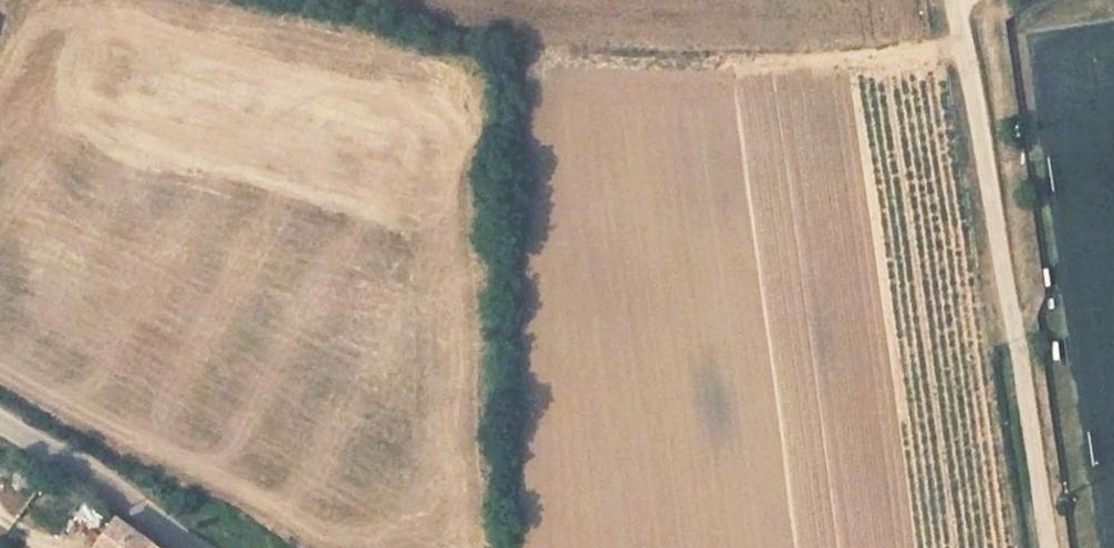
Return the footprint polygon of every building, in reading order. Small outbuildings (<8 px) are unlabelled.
[(148,542),(129,528),(115,519),(95,547),(157,547),(148,542)]
